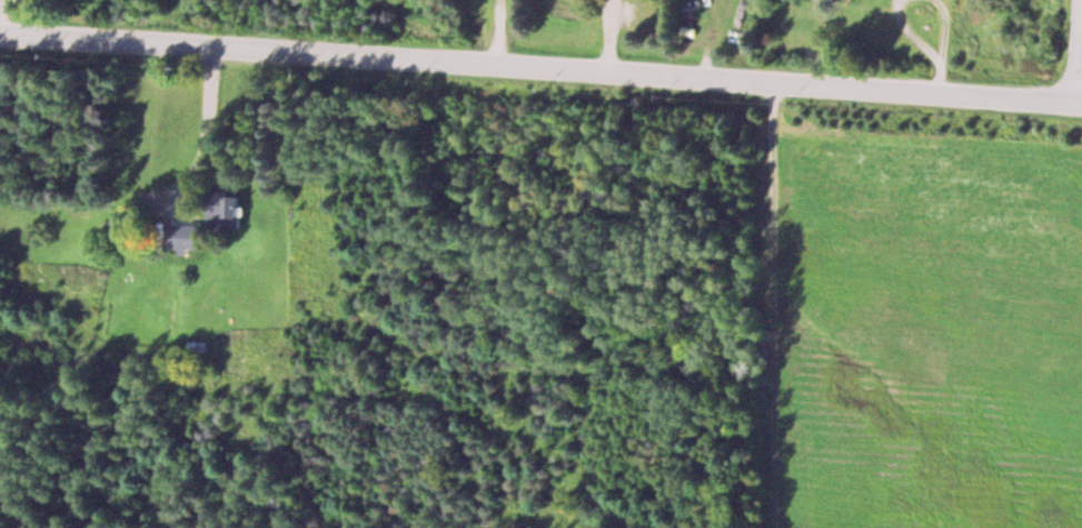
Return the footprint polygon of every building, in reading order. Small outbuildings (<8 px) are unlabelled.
[(247,194),(232,193),(231,210),(213,209),(212,226),(246,227),(247,194)]
